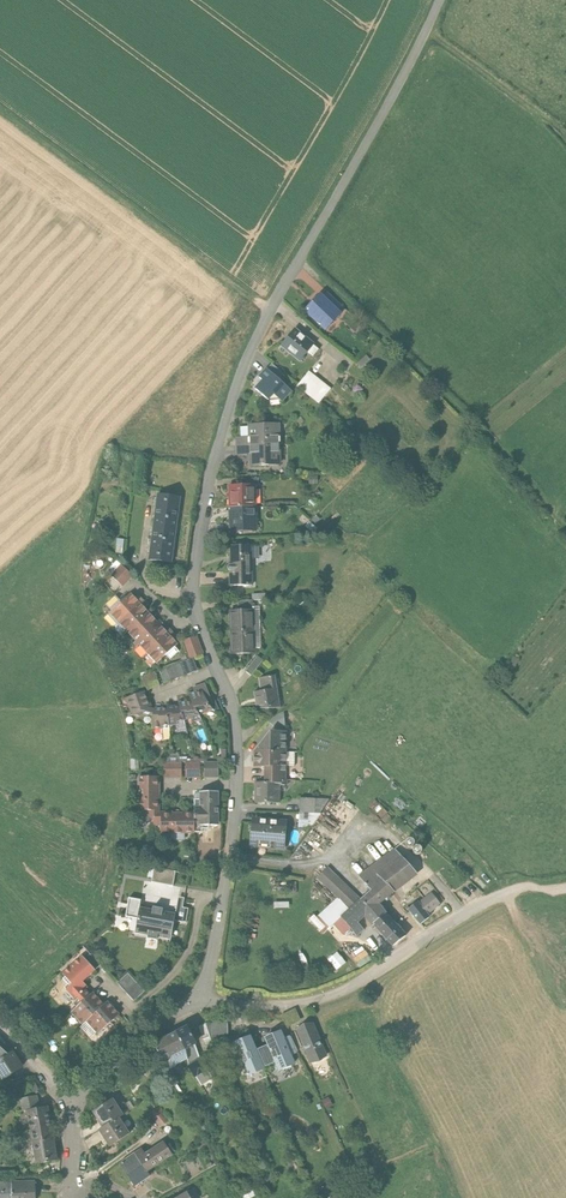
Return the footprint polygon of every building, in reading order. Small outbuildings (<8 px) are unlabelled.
[(327,293),(322,298),(338,313),(343,308),(327,293)] [(320,295),(305,311),(326,331),(341,315),(338,313),(322,298),(320,295)] [(294,329),(281,345),(300,360),(313,343),(294,329)] [(370,360),(366,356),(357,365),(361,369),(370,360)] [(272,365),(267,370),(279,380),(283,375),(272,365)] [(279,380),(267,370),(259,379),(263,382),(256,390),(269,402),(274,396),(281,402),(291,391),(279,380)] [(332,391),(310,374),(299,388),(321,405),(332,391)] [(237,446),(279,445),(278,426),(250,427),(250,429),(241,429),(241,439),(237,439),(237,446)] [(279,465),(279,445),(237,446),(238,457),(250,456),(250,466),(261,466),(261,467),(269,467),(269,465),(279,465)] [(233,509),(255,508),(255,487),(243,487),(230,487),(230,509),(233,509)] [(158,496),(155,518),(177,521),(180,499),(158,496)] [(255,520),(255,508),(233,509),(233,520),(230,520),(231,533),(252,532),(252,520),(255,520)] [(177,521),(155,518),(153,539),(174,542),(177,521)] [(174,542),(153,539),(149,561),(171,564),(174,542)] [(251,547),(231,548),(231,564),(231,566),(230,567),(229,567),(228,567),(228,568),(227,569),(228,571),(229,572),(230,572),(231,579),(231,587),(252,587),(251,547)] [(111,570),(107,574),(122,587),(132,576),(122,567),(115,574),(111,570)] [(110,615),(119,624),(143,602),(139,597),(135,600),(131,595),(122,603),(116,597),(106,606),(112,612),(110,615)] [(148,607),(143,602),(119,624),(113,629),(122,639),(127,633),(148,614),(145,610),(148,607)] [(238,606),(238,612),(253,611),(252,602),(238,602),(238,606)] [(151,611),(148,614),(127,633),(137,644),(159,625),(153,619),(156,616),(151,611)] [(230,612),(231,634),(253,633),(253,611),(238,612),(230,612)] [(164,631),(159,625),(137,644),(148,655),(172,633),(168,628),(164,631)] [(177,638),(172,633),(148,655),(157,665),(166,656),(176,648),(178,646),(174,641),(177,638)] [(253,633),(231,634),(231,656),(254,655),(253,633)] [(196,637),(184,642),(191,660),(195,659),(203,656),(196,637)] [(179,652),(176,648),(166,656),(170,660),(179,652)] [(263,662),(257,657),(246,673),(248,675),(251,677),(263,662)] [(191,660),(161,671),(166,685),(200,672),(195,659),(191,660)] [(155,673),(142,679),(147,692),(160,687),(155,673)] [(257,708),(258,714),(277,711),(273,685),(276,685),(275,677),(259,679),(261,692),(256,693),(258,704),(257,704),(257,708)] [(189,696),(191,703),(192,703),(200,723),(207,720),(207,718),(213,714),(209,706),(212,705),(212,704),(205,685),(193,690),(195,694),(189,696)] [(156,716),(155,715),(147,710),(149,706),(144,693),(126,700),(136,727),(142,730),(151,726),(155,729),(156,729),(156,716)] [(192,703),(191,703),(187,704),(187,703),(179,705),(180,709),(181,709),(186,733),(194,731),(194,728),(201,726),(200,723),(192,703)] [(209,706),(213,714),(214,716),(219,715),(215,703),(212,704),(212,705),(209,706)] [(179,734),(186,733),(181,709),(180,709),(176,709),(176,708),(167,709),(168,713),(171,738),(180,737),(179,734)] [(164,739),(171,738),(168,713),(164,713),(164,712),(155,712),(155,715),(156,716),(156,729),(155,729),(155,741),(164,741),(164,739)] [(286,740),(284,719),(271,735),(276,740),(286,740)] [(272,744),(256,763),(287,764),(287,744),(272,744)] [(229,761),(224,762),(224,769),(220,769),(221,773),(230,772),(229,761)] [(287,780),(287,764),(256,763),(256,779),(267,779),(287,780)] [(141,771),(134,772),(134,781),(142,781),(141,771)] [(167,789),(184,789),(184,775),(167,775),(167,789)] [(202,775),(188,775),(188,789),(202,789),(202,775)] [(221,775),(206,775),(206,789),(221,789),(221,775)] [(287,792),(287,780),(267,779),(267,795),(283,795),(283,796),(283,797),(288,797),(288,792),(287,792)] [(161,822),(161,789),(142,789),(142,822),(153,822),(161,822)] [(283,795),(267,795),(257,795),(256,814),(281,815),(281,796),(283,796),(283,795)] [(197,811),(196,825),(197,844),(204,844),(205,837),(221,837),(221,803),(202,804),(202,811),(197,811)] [(330,811),(301,810),(301,825),(320,825),(330,811)] [(188,844),(197,844),(196,825),(185,825),(185,827),(175,827),(175,825),(164,825),(164,837),(164,844),(174,844),(188,844)] [(320,825),(301,825),(300,839),(311,839),(320,825)] [(261,835),(254,834),(252,858),(285,861),(287,833),(262,831),(261,835)] [(394,956),(405,946),(385,925),(385,924),(377,914),(382,911),(384,909),(416,885),(395,861),(359,887),(371,901),(360,912),(328,880),(318,889),(338,909),(317,928),(327,938),(323,942),(324,944),(335,934),(344,944),(351,939),(357,933),(365,926),(375,939),(377,938),(378,939),(388,949),(394,956)] [(178,875),(166,873),(165,879),(177,881),(178,875)] [(178,883),(157,879),(155,889),(154,893),(176,897),(178,883)] [(413,925),(421,934),(429,928),(426,925),(439,915),(431,905),(418,914),(417,913),(409,919),(413,925)] [(178,924),(143,918),(144,911),(132,909),(130,923),(141,925),(138,944),(173,950),(177,931),(188,934),(191,919),(185,918),(187,909),(181,908),(178,924)] [(317,928),(315,926),(311,930),(323,942),(327,938),(317,928)] [(363,940),(357,933),(351,939),(357,946),(363,940)] [(342,960),(332,967),(340,978),(350,972),(342,960)] [(371,970),(366,962),(355,969),(360,977),(371,970)] [(94,964),(89,969),(99,980),(104,975),(94,964)] [(75,1011),(80,1017),(94,1005),(89,999),(91,997),(86,992),(99,980),(89,969),(86,966),(66,984),(76,994),(70,1000),(78,1009),(75,1011)] [(131,983),(120,993),(137,1011),(148,1001),(131,983)] [(87,1034),(90,1031),(107,1015),(107,1014),(96,1002),(94,1005),(80,1017),(75,1022),(87,1034)] [(90,1031),(102,1044),(123,1024),(111,1011),(107,1014),(107,1015),(90,1031)] [(298,1019),(283,1025),(288,1037),(303,1031),(298,1019)] [(214,1032),(208,1033),(214,1052),(215,1052),(215,1053),(228,1053),(227,1031),(214,1031),(214,1032)] [(207,1033),(200,1035),(207,1055),(214,1053),(207,1033)] [(320,1069),(327,1065),(313,1033),(306,1035),(299,1040),(312,1071),(320,1069)] [(189,1037),(179,1042),(187,1058),(190,1069),(191,1075),(204,1095),(215,1087),(202,1067),(197,1053),(189,1037)] [(271,1054),(257,1060),(264,1075),(277,1070),(281,1079),(295,1073),(291,1064),(285,1049),(281,1041),(267,1047),(271,1054)] [(179,1042),(157,1053),(170,1079),(174,1077),(190,1069),(187,1058),(179,1042)] [(264,1075),(257,1060),(251,1046),(237,1052),(243,1066),(236,1069),(242,1085),(250,1081),(251,1084),(265,1078),(264,1075)] [(292,1046),(285,1049),(291,1064),(299,1060),(292,1046)] [(0,1052),(0,1071),(12,1063),(0,1052)] [(0,1071),(0,1077),(7,1088),(26,1075),(16,1060),(12,1063),(0,1071)] [(179,1086),(174,1077),(170,1079),(173,1085),(171,1085),(174,1089),(179,1086)] [(17,1095),(9,1098),(11,1105),(19,1102),(17,1095)] [(43,1104),(25,1107),(27,1119),(30,1118),(45,1115),(43,1104)] [(106,1135),(122,1125),(126,1123),(116,1107),(96,1119),(106,1135)] [(30,1118),(35,1139),(54,1135),(50,1114),(45,1115),(30,1118)] [(160,1116),(153,1122),(163,1135),(171,1129),(160,1116)] [(132,1142),(122,1125),(106,1135),(102,1138),(113,1154),(132,1142)] [(61,1167),(54,1135),(35,1139),(41,1171),(61,1167)] [(141,1167),(149,1179),(174,1163),(166,1150),(141,1167)] [(152,1184),(149,1179),(141,1167),(137,1161),(124,1170),(128,1177),(127,1177),(138,1193),(152,1184)] [(39,1188),(16,1189),(16,1197),(39,1197),(39,1188)] [(16,1189),(0,1189),(0,1197),(16,1197),(16,1189)]
